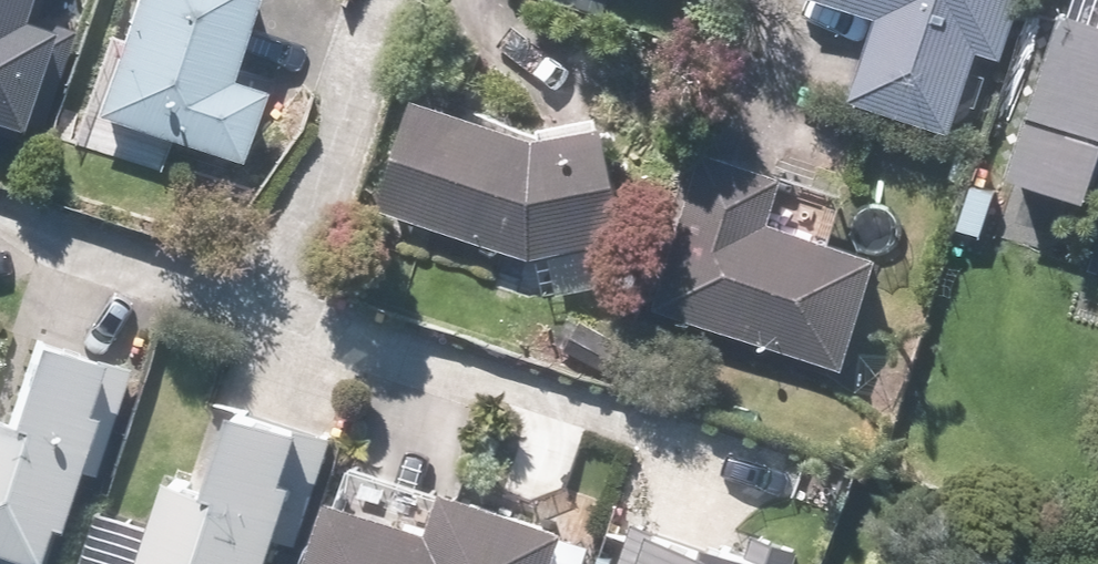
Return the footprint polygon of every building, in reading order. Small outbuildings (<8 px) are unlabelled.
[(121,128),(225,162),(247,96),(203,82),(230,0),(113,0),(76,113),(66,144),(111,159),(121,128)] [(868,17),(842,98),(940,130),(966,48),(993,57),(1011,0),(813,0),(868,17)] [(1069,203),(1090,139),(1097,141),(1097,32),(1044,15),(992,178),(1069,203)] [(0,21),(0,129),(31,31),(0,21)] [(403,104),(369,208),(522,258),(615,240),(594,134),(531,146),(403,104)] [(693,151),(687,173),(647,312),(836,366),(866,261),(776,235),(792,179),(693,151)] [(11,562),(25,529),(36,533),(81,423),(58,413),(78,365),(18,340),(0,384),(0,557),(11,562)] [(284,491),(267,485),(285,436),(222,412),(192,492),(159,479),(127,563),(256,563),(284,491)] [(554,538),(429,494),(413,541),(315,507),(295,563),(545,563),(554,538)] [(637,530),(625,563),(739,563),(637,530)]
